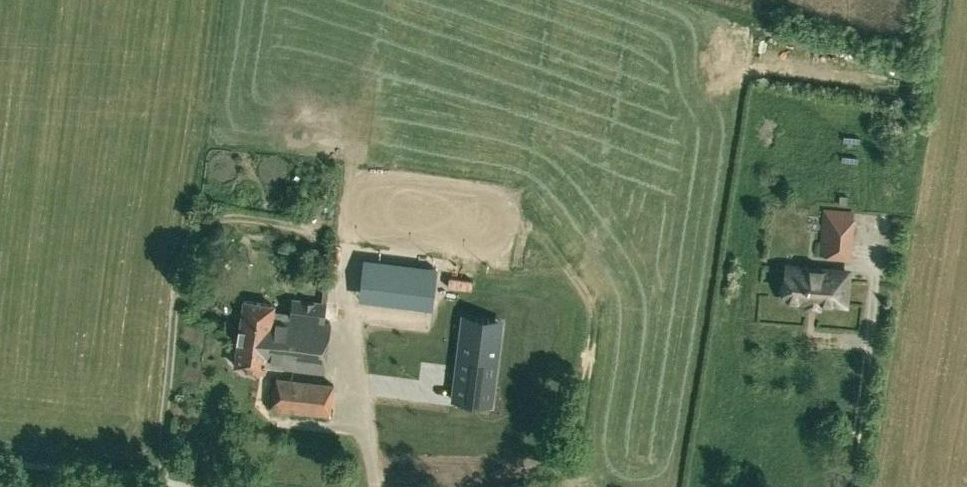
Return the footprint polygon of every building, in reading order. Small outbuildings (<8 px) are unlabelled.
[(854,209),(823,206),(821,229),(839,230),(840,214),(854,215),(854,209)] [(373,257),(370,282),(420,290),(424,264),(373,257)] [(451,268),(451,289),(469,289),(469,269),(451,268)] [(847,303),(847,299),(849,275),(788,269),(786,298),(847,303)] [(285,340),(286,336),(328,342),(330,324),(323,323),(328,286),(323,286),(322,300),(292,297),(291,312),(273,310),(273,305),(244,301),(240,334),(285,340)] [(393,372),(394,315),(394,304),(369,303),(368,372),(393,372)] [(328,342),(286,336),(285,340),(240,334),(236,366),(266,369),(266,366),(324,373),(328,342)] [(447,454),(493,458),(503,349),(456,346),(447,454)] [(332,384),(275,377),(272,409),(329,416),(332,384)]
